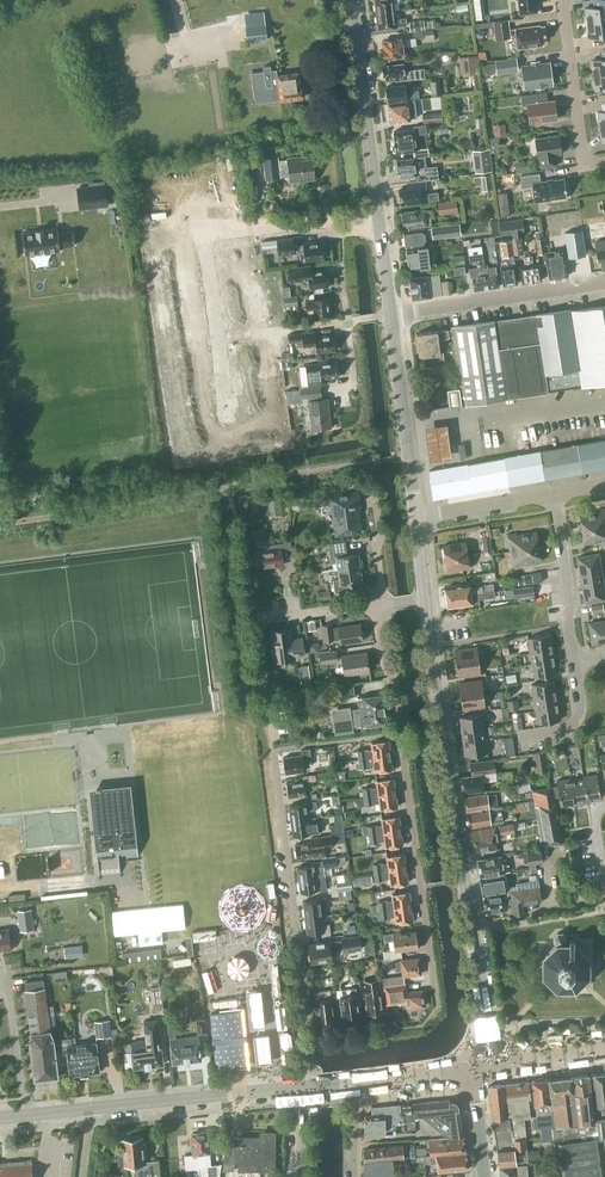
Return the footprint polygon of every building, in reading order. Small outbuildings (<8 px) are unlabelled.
[(376,13),(395,11),(394,3),(404,2),(404,0),(374,0),(376,13)] [(536,12),(535,0),(518,0),(520,15),(536,12)] [(604,20),(604,0),(592,0),(593,6),(585,7),(587,23),(604,20)] [(482,3),(472,4),(474,19),(484,18),(482,3)] [(406,17),(396,18),(395,11),(376,13),(378,30),(398,28),(397,27),(407,25),(406,17)] [(425,29),(424,20),(409,21),(410,31),(425,29)] [(494,22),(496,39),(510,37),(508,20),(494,22)] [(587,23),(589,38),(604,36),(604,38),(604,20),(587,23)] [(265,24),(245,26),(247,41),(267,39),(265,24)] [(542,41),(546,40),(544,26),(540,26),(540,25),(515,29),(517,49),(542,45),(542,41)] [(425,30),(423,30),(424,38),(425,38),(435,37),(434,33),(433,29),(425,30)] [(475,37),(483,39),(485,31),(477,29),(475,37)] [(381,50),(380,52),(381,56),(383,58),(383,59),(403,57),(402,47),(417,45),(416,39),(416,37),(413,38),(401,39),(381,41),(382,48),(381,48),(381,50)] [(591,60),(592,69),(593,68),(594,75),(604,73),(604,50),(599,51),(601,59),(592,60),(591,60)] [(479,73),(477,55),(459,56),(460,75),(479,73)] [(516,57),(495,60),(497,74),(518,71),(516,57)] [(481,64),(483,74),(495,73),(494,63),(481,64)] [(424,68),(403,70),(403,64),(383,67),(384,79),(385,79),(385,80),(396,79),(396,80),(404,79),(405,80),(425,77),(424,68)] [(525,88),(552,84),(549,64),(522,67),(525,88)] [(277,75),(271,76),(270,65),(263,66),(263,71),(251,73),(253,89),(254,93),(268,91),(269,100),(269,101),(279,100),(302,98),(302,96),(304,94),(303,89),(301,87),(301,86),(299,86),(298,72),(277,75)] [(594,82),(595,90),(596,89),(604,88),(604,73),(594,75),(595,81),(594,82)] [(441,94),(440,79),(430,80),(431,95),(441,94)] [(410,95),(409,95),(406,95),(405,85),(386,88),(387,101),(419,98),(418,89),(410,90),(410,95)] [(540,121),(557,119),(554,101),(547,101),(546,92),(521,95),(522,106),(527,105),(529,126),(540,124),(540,121)] [(411,121),(410,119),(417,118),(414,99),(408,100),(387,103),(390,123),(411,121)] [(442,122),(441,111),(422,113),(423,124),(442,122)] [(485,134),(483,117),(474,119),(477,135),(485,134)] [(447,132),(446,122),(436,123),(438,133),(447,132)] [(506,135),(504,123),(493,125),(495,136),(506,135)] [(413,157),(429,155),(428,148),(417,150),(415,136),(427,134),(426,125),(414,127),(414,130),(394,132),(395,141),(393,145),(393,151),(396,153),(396,154),(413,152),(413,157)] [(541,167),(556,165),(554,154),(561,153),(559,136),(535,139),(537,156),(540,156),(541,167)] [(490,152),(504,143),(500,137),(489,138),(490,152)] [(492,171),(489,148),(472,150),(475,173),(492,171)] [(290,181),(315,179),(312,158),(301,160),(300,156),(287,158),(287,159),(278,160),(277,157),(263,159),(265,179),(280,177),(279,175),(289,174),(290,181)] [(401,178),(409,177),(409,182),(438,179),(436,167),(427,168),(425,157),(396,161),(396,164),(395,166),(395,168),(397,170),(398,172),(400,172),(401,178)] [(525,171),(524,160),(514,162),(515,172),(525,171)] [(566,198),(567,198),(564,178),(563,178),(563,179),(540,182),(539,173),(520,176),(522,188),(533,186),(535,202),(550,200),(550,199),(566,197),(566,198)] [(492,190),(490,175),(474,177),(475,186),(481,185),(482,191),(492,190)] [(437,193),(427,194),(426,181),(408,183),(409,190),(398,191),(400,205),(438,200),(437,193)] [(89,186),(77,187),(79,209),(108,206),(106,184),(89,186)] [(457,212),(456,199),(436,202),(438,214),(457,212)] [(508,204),(498,205),(499,216),(509,215),(508,204)] [(433,216),(433,215),(432,209),(401,213),(403,228),(430,225),(429,216),(433,216)] [(511,237),(514,255),(524,254),(521,236),(525,235),(522,218),(499,222),(501,235),(510,234),(511,237)] [(583,222),(583,225),(586,241),(604,238),(604,218),(583,222)] [(432,238),(460,235),(458,224),(404,231),(406,246),(425,244),(424,238),(432,237),(432,238)] [(57,228),(22,232),(25,255),(60,251),(60,247),(74,245),(73,231),(58,232),(57,228)] [(545,252),(543,238),(544,238),(543,230),(535,231),(536,239),(538,253),(541,253),(543,264),(546,264),(549,278),(567,275),(562,249),(545,252)] [(295,247),(294,237),(277,239),(279,255),(293,254),(294,255),(303,254),(305,262),(315,260),(314,259),(323,257),(321,243),(303,246),(295,247)] [(604,269),(604,240),(594,242),(598,262),(601,262),(602,270),(604,269)] [(503,285),(516,283),(510,241),(501,242),(503,256),(507,255),(508,261),(510,260),(510,265),(500,266),(503,285)] [(408,269),(435,266),(434,257),(427,257),(426,248),(406,250),(408,269)] [(465,264),(464,254),(449,256),(450,266),(465,264)] [(484,266),(483,266),(481,254),(468,256),(469,263),(475,262),(476,267),(468,268),(470,278),(471,277),(473,290),(487,288),(484,266)] [(522,283),(540,280),(538,263),(532,264),(531,255),(524,257),(525,265),(519,266),(522,283)] [(311,265),(289,268),(290,282),(308,280),(309,289),(313,289),(313,293),(314,293),(324,292),(323,287),(328,287),(330,287),(330,279),(327,277),(326,269),(312,271),(311,265)] [(465,273),(464,265),(453,266),(454,275),(465,273)] [(495,267),(486,268),(486,266),(484,266),(487,288),(498,286),(495,267)] [(425,276),(410,278),(413,299),(425,297),(439,295),(441,295),(440,282),(438,269),(429,270),(430,275),(425,276)] [(167,298),(169,298),(171,312),(169,312),(169,313),(193,310),(191,295),(189,295),(187,281),(189,281),(189,280),(165,283),(167,298)] [(252,308),(250,294),(252,294),(252,293),(228,296),(230,311),(232,311),(234,325),(232,325),(232,326),(256,323),(254,308),(252,308)] [(298,304),(297,295),(283,297),(285,306),(298,304)] [(330,314),(328,300),(328,297),(305,300),(307,314),(313,313),(314,316),(330,314)] [(562,312),(562,310),(451,327),(451,329),(452,337),(463,404),(548,392),(581,387),(604,383),(604,305),(562,312)] [(424,355),(426,365),(443,363),(442,352),(440,353),(438,339),(452,337),(451,329),(416,333),(419,356),(424,355)] [(309,333),(288,336),(289,343),(296,342),(297,347),(308,346),(315,345),(316,353),(334,351),(332,336),(309,338),(309,333)] [(234,384),(258,381),(256,366),(254,367),(252,353),(255,353),(254,352),(231,355),(232,370),(235,370),(236,383),(234,384)] [(294,360),(293,352),(281,353),(282,361),(294,360)] [(293,369),(292,361),(282,362),(283,370),(293,369)] [(320,379),(338,377),(336,363),(318,365),(318,366),(305,368),(308,385),(319,384),(321,384),(320,379)] [(450,406),(462,404),(459,387),(447,389),(450,406)] [(317,429),(330,428),(327,399),(320,399),(320,396),(320,388),(299,391),(300,398),(308,397),(308,401),(307,402),(310,423),(309,423),(310,433),(317,432),(317,429)] [(446,425),(423,428),(428,462),(451,459),(446,425)] [(577,445),(582,472),(604,468),(604,440),(577,445)] [(577,445),(503,458),(509,486),(582,472),(577,445)] [(503,458),(429,471),(434,500),(509,486),(503,458)] [(357,507),(359,507),(358,494),(329,498),(330,507),(333,507),(337,535),(360,532),(357,507)] [(304,499),(297,496),(291,500),(292,508),(299,510),(304,506),(304,499)] [(279,499),(268,500),(268,501),(270,515),(281,514),(280,509),(286,508),(285,498),(279,499)] [(604,526),(604,509),(599,510),(599,512),(580,515),(582,529),(604,526)] [(604,543),(604,526),(582,529),(585,544),(604,541),(604,543)] [(499,528),(492,529),(493,537),(501,536),(499,528)] [(510,551),(538,546),(536,532),(516,535),(516,533),(507,534),(510,551)] [(484,552),(491,551),(489,536),(482,537),(484,552)] [(283,560),(292,558),(290,543),(270,546),(270,543),(267,541),(256,543),(255,545),(256,553),(255,553),(256,560),(254,560),(255,569),(284,565),(283,560)] [(445,558),(468,554),(465,541),(443,545),(445,558)] [(337,562),(338,570),(360,567),(363,567),(362,558),(359,559),(358,555),(347,556),(346,549),(347,549),(346,543),(328,546),(331,563),(337,562)] [(521,564),(541,561),(538,546),(510,551),(513,568),(522,566),(521,564)] [(445,558),(447,571),(470,567),(468,554),(445,558)] [(580,573),(601,570),(598,554),(577,557),(580,573)] [(351,584),(362,582),(360,567),(338,570),(339,580),(333,581),(335,593),(352,591),(351,584)] [(582,587),(604,583),(601,570),(580,573),(582,587)] [(533,583),(532,574),(517,575),(518,585),(533,583)] [(479,588),(470,589),(469,583),(444,586),(446,597),(494,591),(493,584),(478,586),(479,588)] [(604,600),(604,589),(604,583),(582,587),(585,603),(604,600)] [(514,598),(534,595),(533,587),(513,590),(514,598)] [(331,598),(329,590),(317,591),(318,600),(331,598)] [(479,599),(495,597),(494,591),(446,597),(447,607),(472,604),(472,603),(479,602),(479,599)] [(604,611),(603,603),(590,605),(591,613),(604,611)] [(316,630),(315,620),(306,621),(308,631),(316,630)] [(604,642),(604,620),(589,623),(592,644),(604,642)] [(340,644),(362,641),(360,624),(338,627),(331,628),(331,625),(321,626),(323,641),(339,639),(340,644)] [(287,629),(270,632),(274,661),(294,659),(294,657),(303,655),(301,639),(294,640),(292,629),(287,629)] [(531,651),(552,647),(550,634),(529,637),(531,651)] [(319,652),(318,642),(309,644),(310,653),(319,652)] [(533,663),(554,660),(552,647),(531,651),(533,663)] [(456,663),(479,660),(477,648),(454,651),(456,663)] [(321,664),(337,661),(336,651),(319,654),(321,664)] [(344,675),(369,671),(367,654),(342,657),(344,675)] [(458,676),(480,673),(479,660),(456,663),(458,676)] [(535,676),(556,673),(554,660),(533,663),(535,676)] [(461,696),(484,693),(482,681),(459,684),(461,696)] [(534,697),(556,694),(554,681),(532,684),(534,697)] [(519,689),(518,682),(505,684),(506,691),(519,689)] [(334,699),(354,696),(352,685),(333,688),(334,699)] [(462,709),(485,706),(484,693),(461,696),(462,709)] [(331,710),(334,733),(335,734),(353,731),(352,727),(361,726),(386,723),(382,694),(357,698),(359,709),(350,710),(350,707),(349,707),(349,708),(331,710)] [(536,710),(558,706),(556,694),(534,697),(536,710)] [(518,699),(507,701),(509,710),(519,709),(518,699)] [(538,723),(560,719),(558,706),(536,710),(538,723)] [(498,720),(509,719),(508,707),(496,709),(498,720)] [(462,730),(484,727),(483,714),(460,717),(462,730)] [(523,728),(521,715),(512,717),(514,729),(523,728)] [(463,743),(486,740),(484,727),(462,730),(463,743)] [(389,741),(371,743),(371,740),(362,741),(363,750),(357,751),(358,759),(391,755),(389,741)] [(465,756),(488,752),(486,740),(463,743),(465,756)] [(515,756),(514,747),(505,748),(506,757),(515,756)] [(312,763),(311,755),(310,748),(301,750),(302,756),(284,758),(286,773),(304,770),(303,764),(312,763)] [(548,769),(545,750),(532,752),(535,771),(548,769)] [(375,771),(392,769),(391,755),(358,759),(360,767),(370,766),(370,765),(374,764),(375,771)] [(471,762),(473,775),(461,776),(463,792),(485,789),(484,782),(495,781),(493,759),(471,762)] [(345,780),(344,771),(336,772),(337,780),(345,780)] [(313,781),(315,780),(314,775),(303,777),(303,781),(287,783),(289,797),(306,794),(306,789),(314,788),(313,781)] [(587,800),(588,800),(601,798),(597,775),(583,777),(584,780),(587,800)] [(570,805),(574,804),(571,781),(572,781),(571,778),(557,780),(558,786),(550,787),(552,798),(559,797),(560,804),(570,802),(570,805)] [(364,797),(396,792),(394,779),(376,781),(377,787),(373,788),(373,787),(362,788),(364,797)] [(588,803),(588,800),(587,800),(584,780),(572,781),(571,781),(574,804),(588,803)] [(519,792),(531,789),(530,782),(517,786),(519,792)] [(126,784),(89,788),(96,849),(98,878),(100,878),(100,875),(118,873),(119,875),(121,875),(119,857),(126,856),(126,860),(138,858),(137,845),(131,787),(131,783),(126,784)] [(540,844),(560,841),(554,802),(552,802),(552,798),(550,787),(532,790),(534,800),(535,811),(540,844)] [(380,808),(397,806),(396,792),(364,797),(365,805),(375,803),(375,802),(379,801),(380,808)] [(465,811),(489,808),(493,808),(491,793),(464,797),(465,811)] [(339,804),(338,795),(331,796),(332,805),(339,804)] [(292,820),(308,818),(307,811),(317,810),(315,801),(309,802),(309,803),(290,806),(292,820)] [(467,828),(503,822),(501,807),(465,812),(467,828)] [(344,832),(342,814),(334,815),(335,825),(330,825),(331,833),(344,832)] [(369,835),(401,830),(399,816),(382,819),(382,825),(378,826),(378,825),(368,826),(369,835)] [(319,826),(317,826),(316,817),(308,818),(292,820),(294,835),(313,833),(313,834),(320,833),(319,826)] [(506,832),(514,831),(513,823),(468,831),(470,852),(499,847),(498,840),(507,839),(506,832)] [(385,847),(403,844),(401,830),(369,835),(370,842),(380,841),(380,840),(384,839),(385,847)] [(325,856),(324,849),(324,848),(333,847),(332,835),(311,838),(311,843),(295,845),(297,858),(312,856),(312,857),(325,856)] [(543,863),(541,849),(527,852),(530,870),(536,869),(535,864),(543,863)] [(374,873),(406,869),(404,854),(387,857),(387,863),(383,864),(383,862),(372,864),(366,865),(367,873),(374,872),(374,873)] [(338,866),(338,864),(346,863),(345,856),(337,857),(337,856),(322,858),(322,861),(313,862),(313,864),(298,867),(299,879),(315,877),(325,876),(324,868),(338,866)] [(509,864),(502,865),(501,856),(477,860),(480,875),(510,871),(509,864)] [(390,885),(408,883),(406,869),(374,873),(375,881),(385,880),(385,879),(390,878),(390,885)] [(338,891),(351,890),(350,889),(352,889),(350,873),(344,874),(345,880),(337,882),(338,891)] [(516,890),(538,887),(537,879),(515,883),(515,885),(504,886),(503,880),(506,880),(505,874),(480,878),(483,895),(516,889),(516,890)] [(319,891),(327,889),(325,876),(315,877),(299,879),(301,892),(319,890),(319,891)] [(364,876),(353,878),(354,886),(365,884),(364,876)] [(541,902),(538,887),(516,890),(516,891),(483,897),(486,912),(505,909),(505,904),(511,902),(513,915),(524,913),(523,904),(541,902)] [(351,890),(338,891),(339,900),(352,899),(351,890)] [(379,910),(411,906),(409,892),(392,895),(393,901),(388,902),(388,901),(378,902),(379,910)] [(305,917),(322,915),(321,907),(327,906),(326,896),(319,897),(319,900),(303,902),(305,917)] [(395,922),(413,920),(411,906),(379,910),(380,919),(390,917),(390,916),(395,916),(395,922)] [(31,908),(17,910),(20,931),(34,929),(31,908)] [(324,935),(331,935),(329,924),(323,925),(322,915),(305,917),(307,934),(324,932),(324,935)] [(356,932),(355,924),(346,925),(347,934),(356,932)] [(10,929),(0,930),(0,950),(12,948),(10,929)] [(372,934),(371,931),(363,932),(365,953),(374,952),(372,934)] [(401,950),(416,948),(414,932),(400,934),(400,932),(393,933),(393,934),(384,935),(385,942),(394,941),(396,950),(383,952),(384,959),(402,957),(401,950)] [(585,980),(589,976),(589,957),(575,943),(574,943),(574,939),(569,939),(569,943),(563,943),(565,941),(566,940),(566,937),(562,933),(558,933),(554,936),(554,940),(556,944),(543,957),(543,975),(547,980),(545,983),(547,985),(549,987),(552,985),(556,990),(575,989),(580,985),(582,988),(585,985),(587,983),(585,980)] [(341,938),(341,941),(330,942),(330,941),(317,943),(317,945),(309,946),(311,963),(333,960),(332,951),(342,950),(343,952),(362,950),(360,935),(341,938)] [(82,956),(81,945),(69,946),(70,958),(82,956)] [(160,948),(121,953),(122,958),(125,957),(126,961),(162,957),(160,948)] [(403,976),(420,974),(418,958),(401,960),(401,961),(395,962),(396,971),(402,970),(403,976)] [(357,970),(365,969),(364,961),(357,961),(357,970)] [(389,985),(404,984),(403,977),(388,979),(381,980),(381,986),(389,985)] [(361,980),(362,987),(363,994),(363,997),(366,996),(368,1013),(370,1013),(372,1015),(376,1014),(378,1012),(383,1012),(382,998),(380,987),(379,978),(361,980)] [(30,1018),(48,1016),(53,1015),(52,1006),(46,1006),(43,980),(26,982),(30,1018)] [(332,998),(335,998),(333,982),(322,983),(323,991),(315,992),(316,999),(315,1000),(318,1020),(334,1017),(332,998)] [(163,1009),(161,985),(151,986),(153,1010),(163,1009)] [(422,1007),(425,1004),(423,991),(407,992),(406,985),(385,987),(387,1003),(406,1001),(407,1008),(422,1007)] [(342,996),(340,997),(343,1016),(351,1015),(353,1017),(357,1017),(358,1014),(360,1014),(357,995),(356,995),(355,988),(342,990),(342,996)] [(58,1077),(53,1038),(50,1030),(48,1016),(30,1018),(31,1031),(30,1041),(34,1079),(58,1077)] [(117,1028),(110,1029),(109,1020),(95,1022),(97,1038),(111,1036),(111,1034),(117,1033),(117,1028)] [(132,1067),(163,1064),(158,1020),(145,1021),(147,1040),(131,1041),(131,1043),(125,1044),(126,1052),(124,1052),(126,1066),(132,1065),(132,1067)] [(198,1033),(205,1032),(204,1020),(196,1021),(198,1033)] [(562,1026),(563,1033),(577,1031),(576,1024),(568,1022),(562,1026)] [(172,1063),(200,1059),(197,1036),(175,1038),(174,1024),(168,1025),(172,1063)] [(70,1075),(100,1072),(96,1043),(76,1045),(75,1038),(60,1040),(61,1054),(67,1054),(70,1075)] [(588,1074),(593,1108),(595,1117),(604,1116),(604,1072),(588,1074)] [(599,1138),(593,1108),(588,1074),(571,1076),(576,1110),(578,1124),(577,1124),(580,1140),(599,1138)] [(578,1124),(576,1110),(571,1076),(560,1078),(552,1078),(548,1079),(557,1127),(553,1127),(554,1140),(555,1140),(555,1144),(559,1143),(580,1140),(577,1124),(578,1124)] [(548,1079),(548,1078),(532,1081),(537,1115),(533,1115),(534,1129),(540,1128),(541,1142),(543,1142),(554,1140),(553,1127),(557,1127),(548,1079)] [(510,1117),(514,1148),(526,1147),(525,1137),(527,1138),(524,1118),(531,1117),(528,1097),(530,1096),(529,1081),(504,1084),(509,1117),(510,1117)] [(509,1117),(504,1084),(488,1086),(499,1164),(517,1163),(516,1162),(528,1161),(526,1147),(514,1148),(513,1139),(510,1117),(509,1117)] [(403,1114),(402,1114),(403,1122),(415,1121),(415,1115),(421,1114),(421,1116),(447,1137),(463,1136),(459,1108),(458,1108),(457,1106),(452,1101),(449,1101),(449,1100),(412,1103),(413,1112),(403,1113),(403,1114)] [(402,1113),(412,1112),(411,1103),(401,1104),(402,1113)] [(392,1123),(403,1122),(402,1114),(401,1114),(400,1104),(371,1107),(372,1114),(364,1114),(364,1134),(385,1133),(385,1128),(392,1127),(392,1123)] [(595,1117),(599,1138),(602,1160),(603,1160),(604,1173),(604,1116),(595,1117)] [(275,1170),(275,1131),(263,1131),(263,1136),(237,1136),(237,1170),(275,1170)] [(222,1150),(209,1151),(208,1132),(192,1133),(192,1139),(190,1139),(191,1148),(192,1148),(192,1154),(193,1154),(194,1163),(222,1160),(222,1150)] [(446,1154),(465,1152),(463,1136),(426,1139),(427,1146),(428,1146),(429,1155),(436,1155),(446,1154)] [(158,1160),(144,1162),(144,1152),(146,1152),(145,1146),(142,1146),(141,1138),(123,1139),(124,1153),(118,1154),(119,1164),(124,1163),(124,1165),(135,1164),(136,1176),(160,1176),(158,1160)] [(602,1160),(599,1138),(580,1140),(559,1143),(561,1153),(564,1176),(604,1176),(602,1160)] [(364,1162),(406,1158),(405,1149),(403,1149),(402,1145),(364,1149),(364,1162)] [(539,1149),(528,1150),(529,1161),(540,1160),(539,1149)] [(437,1171),(468,1169),(465,1152),(446,1154),(436,1155),(429,1155),(429,1156),(427,1156),(427,1160),(429,1160),(432,1163),(436,1162),(437,1171)] [(394,1175),(393,1159),(363,1162),(363,1176),(375,1176),(394,1175)] [(31,1161),(2,1163),(2,1169),(0,1169),(0,1176),(32,1176),(31,1161)] [(501,1176),(529,1176),(528,1164),(499,1166),(501,1176)]
